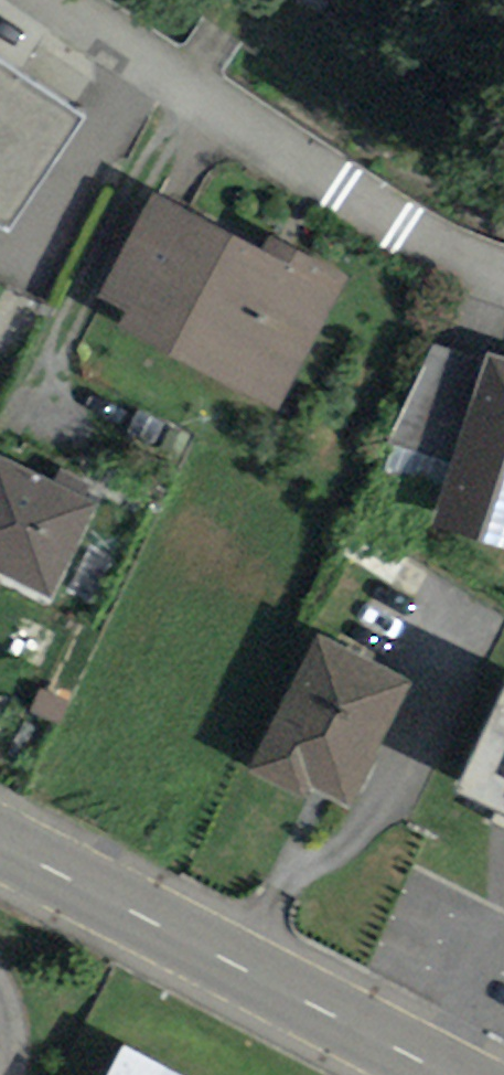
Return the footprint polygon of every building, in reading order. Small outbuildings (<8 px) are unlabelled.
[(10,231),(78,125),(0,75),(0,225),(10,231)] [(321,275),(155,194),(112,283),(277,364),(321,275)] [(440,465),(471,349),(433,339),(402,455),(440,465)] [(441,526),(503,545),(503,372),(491,368),(441,526)] [(1,456),(0,458),(0,544),(43,566),(79,496),(1,456)] [(353,781),(401,678),(325,643),(277,746),(353,781)] [(503,805),(503,694),(464,788),(503,805)]
